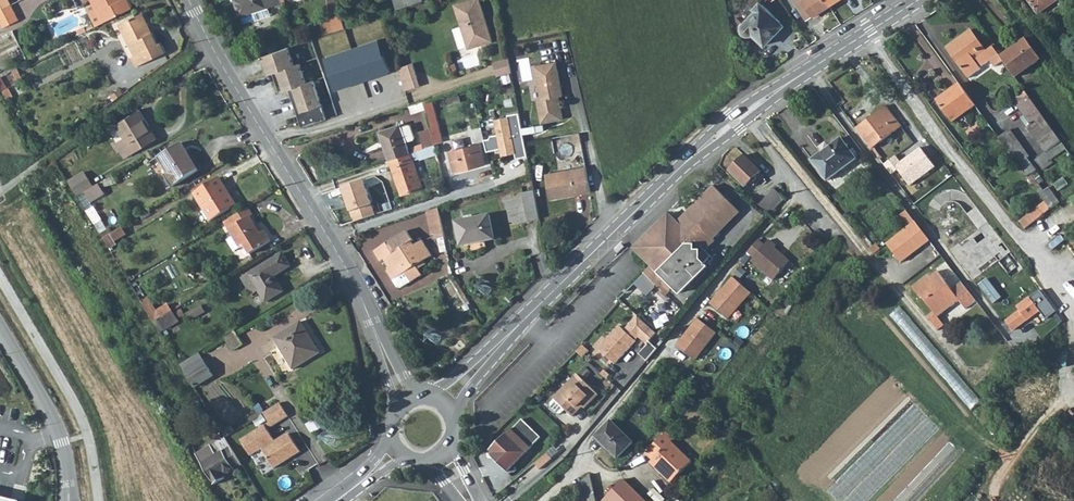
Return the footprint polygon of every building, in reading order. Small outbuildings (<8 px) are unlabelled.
[(13,5),(10,0),(0,0),(0,12),(13,5)] [(95,26),(110,20),(111,19),(102,0),(91,0),(93,4),(85,7),(95,26)] [(111,19),(133,9),(129,0),(102,0),(111,19)] [(282,2),(282,0),(235,0),(240,16),(252,12),(267,7),(282,2)] [(396,8),(421,0),(393,0),(396,8)] [(456,4),(470,48),(494,40),(481,0),(467,0),(456,4)] [(829,5),(826,0),(794,0),(807,20),(829,5)] [(1038,14),(1057,0),(1028,0),(1038,14)] [(784,25),(762,3),(743,22),(742,23),(741,25),(741,27),(741,29),(742,31),(744,33),(747,34),(750,33),(752,32),(753,31),(765,43),(784,25)] [(13,5),(0,12),(0,24),(3,28),(20,20),(13,5)] [(270,16),(267,7),(252,12),(255,21),(270,16)] [(144,13),(121,25),(136,54),(132,56),(137,66),(167,51),(162,41),(159,43),(154,32),(151,33),(148,26),(150,25),(144,13)] [(320,22),(325,35),(346,28),(341,14),(320,22)] [(984,64),(998,54),(992,45),(986,50),(971,30),(946,47),(968,77),(981,68),(975,61),(980,57),(984,64)] [(1026,38),(999,56),(1014,77),(1041,58),(1026,38)] [(379,40),(327,57),(337,89),(389,71),(379,40)] [(288,47),(259,56),(267,75),(276,71),(294,65),(288,47)] [(498,77),(512,73),(509,58),(494,63),(498,77)] [(300,63),(294,65),(276,71),(283,91),(292,88),(307,83),(300,63)] [(413,63),(397,68),(405,91),(420,86),(413,63)] [(556,63),(534,66),(539,100),(535,100),(539,126),(560,123),(557,100),(561,100),(556,63)] [(17,80),(22,77),(19,70),(13,73),(17,80)] [(317,78),(320,90),(329,88),(326,76),(317,78)] [(314,81),(307,83),(292,88),(299,109),(296,111),(301,128),(326,120),(314,81)] [(953,122),(975,105),(959,84),(936,100),(953,122)] [(14,96),(10,87),(2,91),(7,99),(14,96)] [(121,89),(111,96),(114,100),(124,93),(121,89)] [(1045,153),(1061,141),(1025,91),(1013,100),(1031,125),(1027,128),(1045,153)] [(445,141),(443,136),(433,98),(424,101),(432,129),(435,144),(445,141)] [(426,109),(424,101),(410,106),(412,114),(426,109)] [(139,104),(116,118),(124,132),(116,137),(125,152),(157,132),(139,104)] [(901,127),(886,107),(857,129),(872,149),(901,127)] [(526,155),(518,112),(506,114),(507,115),(494,118),(496,133),(490,134),(489,138),(484,139),(487,150),(499,148),(500,154),(515,151),(517,156),(526,155)] [(446,135),(452,134),(448,121),(443,122),(446,135)] [(380,131),(390,160),(411,153),(407,142),(415,139),(416,137),(411,125),(410,124),(402,127),(401,125),(380,131)] [(420,132),(424,148),(435,144),(432,129),(420,132)] [(1010,131),(1000,139),(1012,155),(1025,173),(1028,171),(1033,167),(1020,149),(1023,147),(1010,131)] [(857,159),(841,137),(812,159),(827,180),(857,159)] [(1050,160),(1066,149),(1061,141),(1045,153),(1035,161),(1042,171),(1053,163),(1050,160)] [(183,143),(160,157),(171,174),(167,177),(173,187),(200,171),(183,143)] [(481,143),(448,151),(454,171),(486,163),(481,143)] [(421,159),(438,153),(435,144),(424,148),(411,153),(390,160),(401,194),(423,186),(414,160),(421,158),(421,159)] [(935,166),(920,146),(900,161),(895,156),(884,164),(891,174),(898,170),(910,186),(935,166)] [(745,186),(760,171),(745,155),(729,171),(745,186)] [(1037,172),(1033,167),(1028,171),(1032,176),(1037,172)] [(579,195),(591,193),(586,168),(545,174),(549,200),(574,196),(575,194),(579,193),(579,195)] [(84,193),(94,187),(84,172),(68,182),(77,197),(84,193)] [(221,177),(194,193),(210,220),(237,205),(221,177)] [(363,179),(340,185),(353,221),(374,215),(363,179)] [(1068,185),(1063,179),(1054,186),(1058,192),(1068,185)] [(669,214),(634,249),(652,266),(645,273),(634,285),(645,295),(656,284),(662,290),(661,291),(666,296),(674,287),(680,293),(706,266),(697,258),(715,239),(714,238),(741,211),(715,186),(678,224),(669,214)] [(98,187),(86,195),(90,203),(103,195),(98,187)] [(774,189),(760,204),(770,214),(784,198),(774,189)] [(1059,202),(1050,189),(1041,195),(1045,200),(1051,209),(1059,202)] [(528,221),(540,219),(534,190),(523,191),(528,221)] [(93,207),(90,203),(86,195),(84,193),(77,197),(86,211),(93,207)] [(1045,200),(1019,220),(1025,227),(1051,209),(1045,200)] [(253,214),(249,206),(225,221),(234,236),(240,247),(245,244),(250,253),(271,240),(265,230),(261,232),(250,215),(253,214)] [(433,240),(442,239),(437,209),(425,213),(429,236),(433,235),(433,240)] [(910,226),(916,221),(908,210),(902,215),(910,226)] [(489,216),(455,221),(458,244),(483,240),(483,243),(493,241),(489,216)] [(901,262),(930,240),(916,221),(910,226),(887,244),(901,262)] [(127,234),(122,227),(103,239),(108,248),(116,244),(114,241),(127,234)] [(406,232),(372,252),(378,262),(382,260),(388,270),(394,280),(390,282),(394,289),(398,289),(418,277),(415,271),(423,266),(421,263),(430,258),(421,242),(413,247),(411,243),(412,242),(406,232)] [(1073,251),(1060,235),(1048,245),(1061,261),(1073,251)] [(234,251),(240,247),(234,236),(228,240),(234,251)] [(749,250),(755,255),(766,243),(760,237),(749,250)] [(776,245),(769,239),(766,243),(755,255),(752,258),(772,278),(788,260),(774,246),(776,245)] [(623,245),(621,243),(614,250),(617,254),(625,247),(623,245)] [(877,244),(869,248),(873,253),(880,249),(877,244)] [(283,254),(243,278),(253,294),(260,290),(267,301),(284,291),(276,280),(293,269),(283,254)] [(1073,275),(1073,254),(1064,263),(1073,275)] [(384,272),(390,282),(394,280),(388,270),(384,272)] [(966,309),(977,301),(962,282),(952,290),(949,292),(942,284),(945,281),(938,271),(932,276),(930,274),(913,286),(922,298),(924,296),(927,299),(925,300),(937,316),(959,300),(966,309)] [(733,276),(710,302),(728,320),(751,292),(733,276)] [(994,302),(1002,295),(988,277),(979,284),(994,302)] [(952,290),(945,281),(942,284),(949,292),(952,290)] [(153,322),(159,318),(173,310),(169,303),(155,311),(147,297),(141,301),(153,322)] [(1018,310),(1004,321),(1011,331),(1037,310),(1028,298),(1016,307),(1018,310)] [(198,305),(185,312),(191,321),(203,315),(198,305)] [(180,322),(173,310),(159,318),(153,322),(160,333),(180,322)] [(599,348),(615,363),(636,340),(635,339),(638,336),(647,343),(656,332),(637,315),(624,329),(619,325),(599,348)] [(697,317),(676,346),(695,360),(716,333),(697,317)] [(301,322),(274,338),(293,369),(320,353),(301,322)] [(203,360),(198,353),(179,364),(184,371),(203,360)] [(203,360),(184,371),(194,388),(213,376),(203,360)] [(578,374),(554,398),(555,399),(565,410),(572,417),(577,412),(577,407),(580,404),(582,407),(584,409),(598,395),(578,374)] [(565,410),(555,399),(551,403),(551,406),(558,414),(562,414),(565,410)] [(280,403),(263,413),(268,420),(272,427),(288,417),(280,403)] [(532,403),(524,410),(531,417),(538,409),(532,403)] [(540,438),(522,419),(494,446),(498,450),(495,453),(492,456),(507,471),(540,438)] [(268,420),(264,423),(268,429),(272,427),(268,420)] [(181,421),(172,426),(176,432),(184,427),(181,421)] [(633,442),(612,421),(596,437),(618,458),(633,442)] [(264,423),(240,438),(249,453),(260,446),(273,466),(299,449),(289,433),(285,432),(274,439),(268,429),(264,423)] [(674,439),(666,432),(646,453),(653,459),(650,462),(671,483),(691,461),(672,442),(674,439)] [(223,436),(210,445),(216,454),(230,446),(223,436)] [(223,475),(241,464),(230,446),(216,454),(210,445),(196,453),(214,484),(225,478),(223,475)] [(554,446),(547,454),(552,460),(553,459),(560,452),(554,446)] [(547,454),(535,464),(540,470),(552,460),(547,454)] [(595,495),(591,475),(578,485),(589,500),(596,500),(595,495)] [(603,500),(646,500),(624,480),(603,500)]
